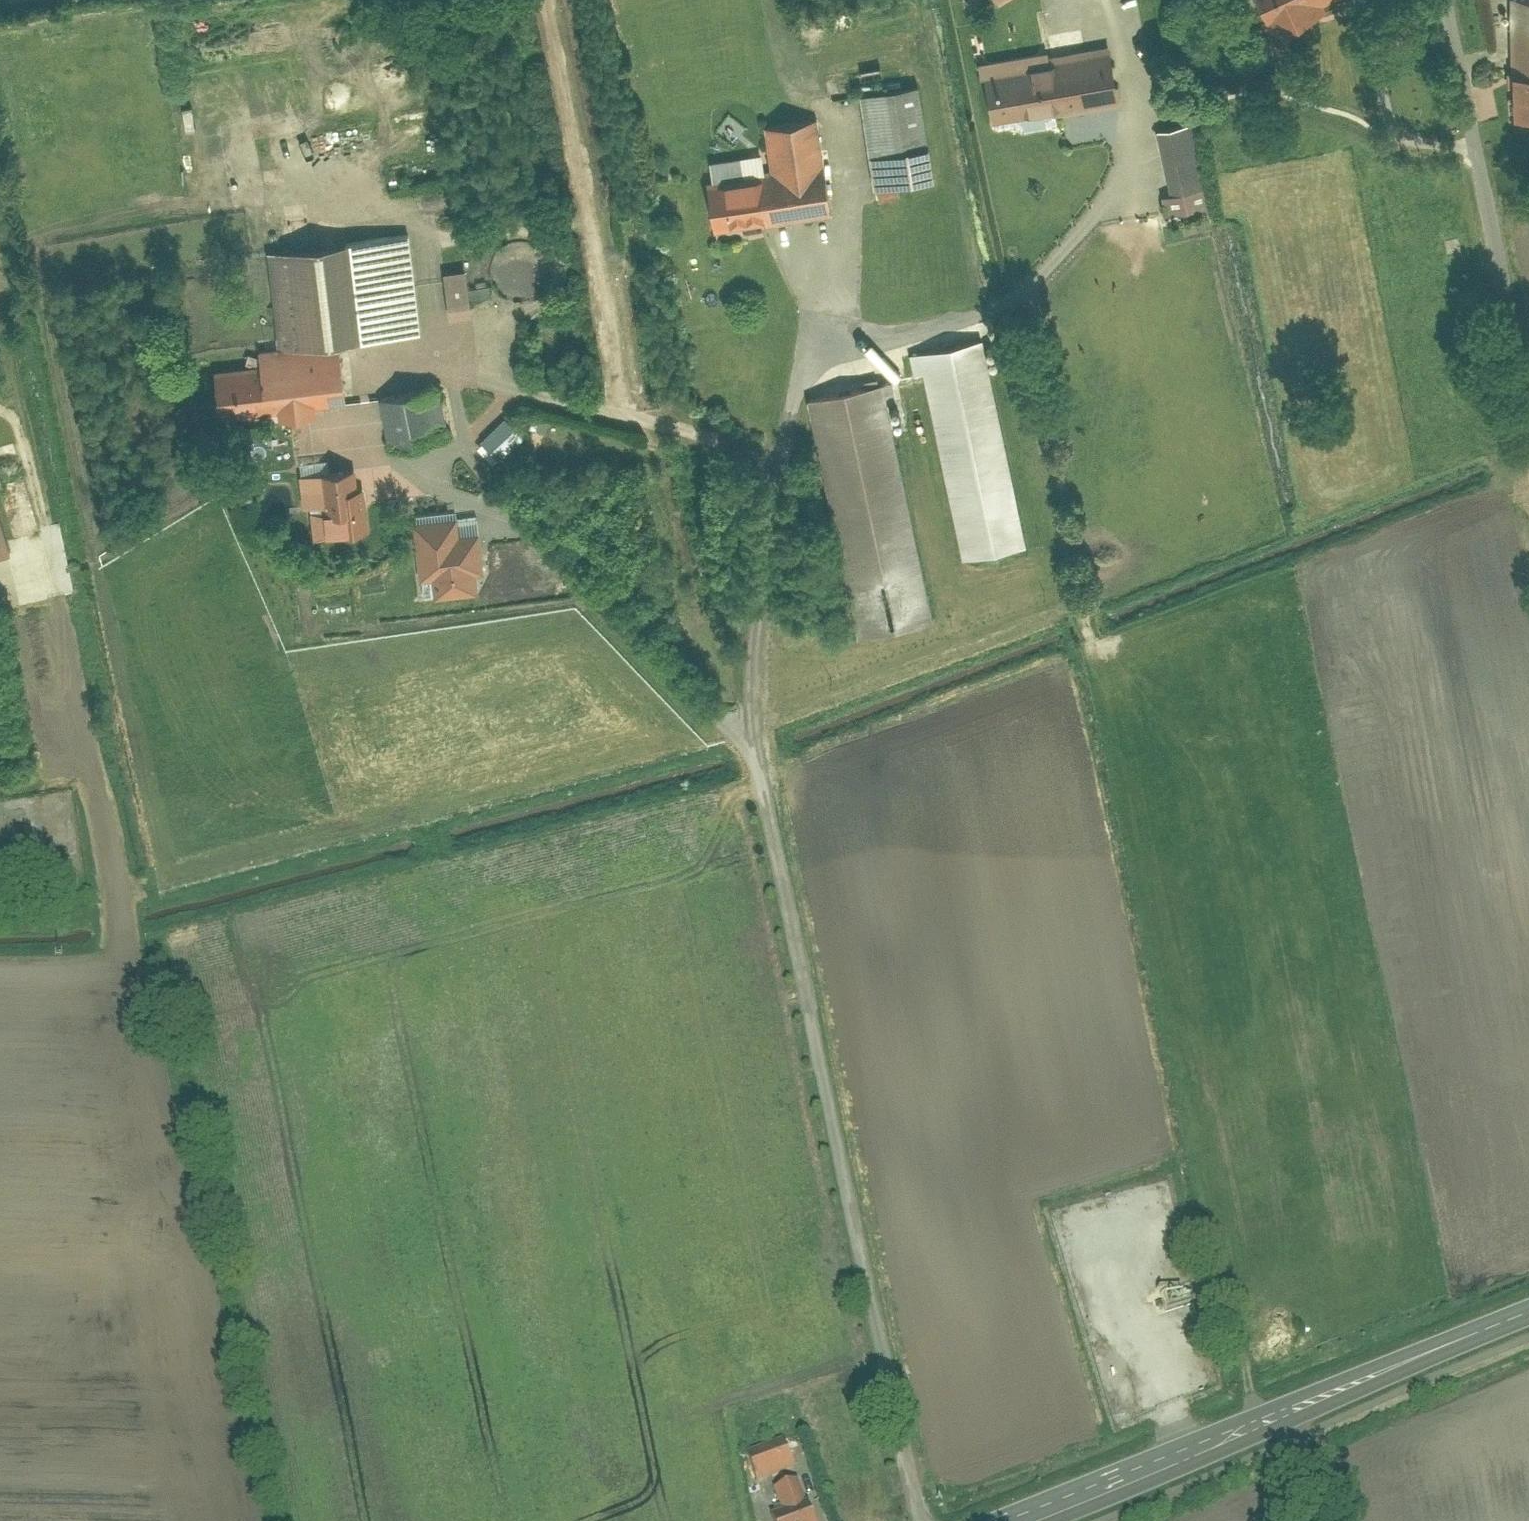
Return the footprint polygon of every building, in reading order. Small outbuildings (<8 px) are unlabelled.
[(1280,29),(1334,0),(1264,0),(1280,29)] [(1518,121),(1528,121),(1528,0),(1518,0),(1518,121)] [(1107,55),(990,77),(999,127),(1117,105),(1107,55)] [(932,184),(921,90),(881,95),(889,160),(875,162),(879,190),(932,184)] [(1192,124),(1162,130),(1178,215),(1208,210),(1192,124)] [(711,179),(717,235),(832,222),(821,128),(772,133),(776,171),(711,179)] [(218,377),(223,414),(345,396),(336,334),(418,326),(408,233),(278,247),(292,352),(273,354),(275,369),(218,377)] [(551,279),(551,273),(551,266),(549,261),(545,254),(541,249),(536,245),(529,242),(524,241),(517,241),(511,241),(506,244),(500,247),(495,251),(492,256),(489,262),(487,268),(487,275),(488,281),(490,285),(493,290),(498,296),(502,300),(508,303),(515,304),(521,304),(527,303),(533,301),(538,298),(543,294),(546,289),(549,284),(551,279)] [(441,265),(443,312),(466,310),(464,264),(441,265)] [(968,558),(1027,545),(984,341),(909,356),(914,378),(930,375),(968,558)] [(890,392),(823,405),(865,629),(932,617),(890,392)] [(391,449),(445,441),(437,393),(384,401),(391,449)] [(310,532),(364,524),(355,468),(302,476),(310,532)] [(475,512),(410,520),(420,599),(484,591),(475,512)] [(783,1441),(747,1456),(759,1485),(795,1471),(783,1441)] [(801,1486),(776,1495),(785,1520),(782,1520),(814,1520),(801,1486)]
